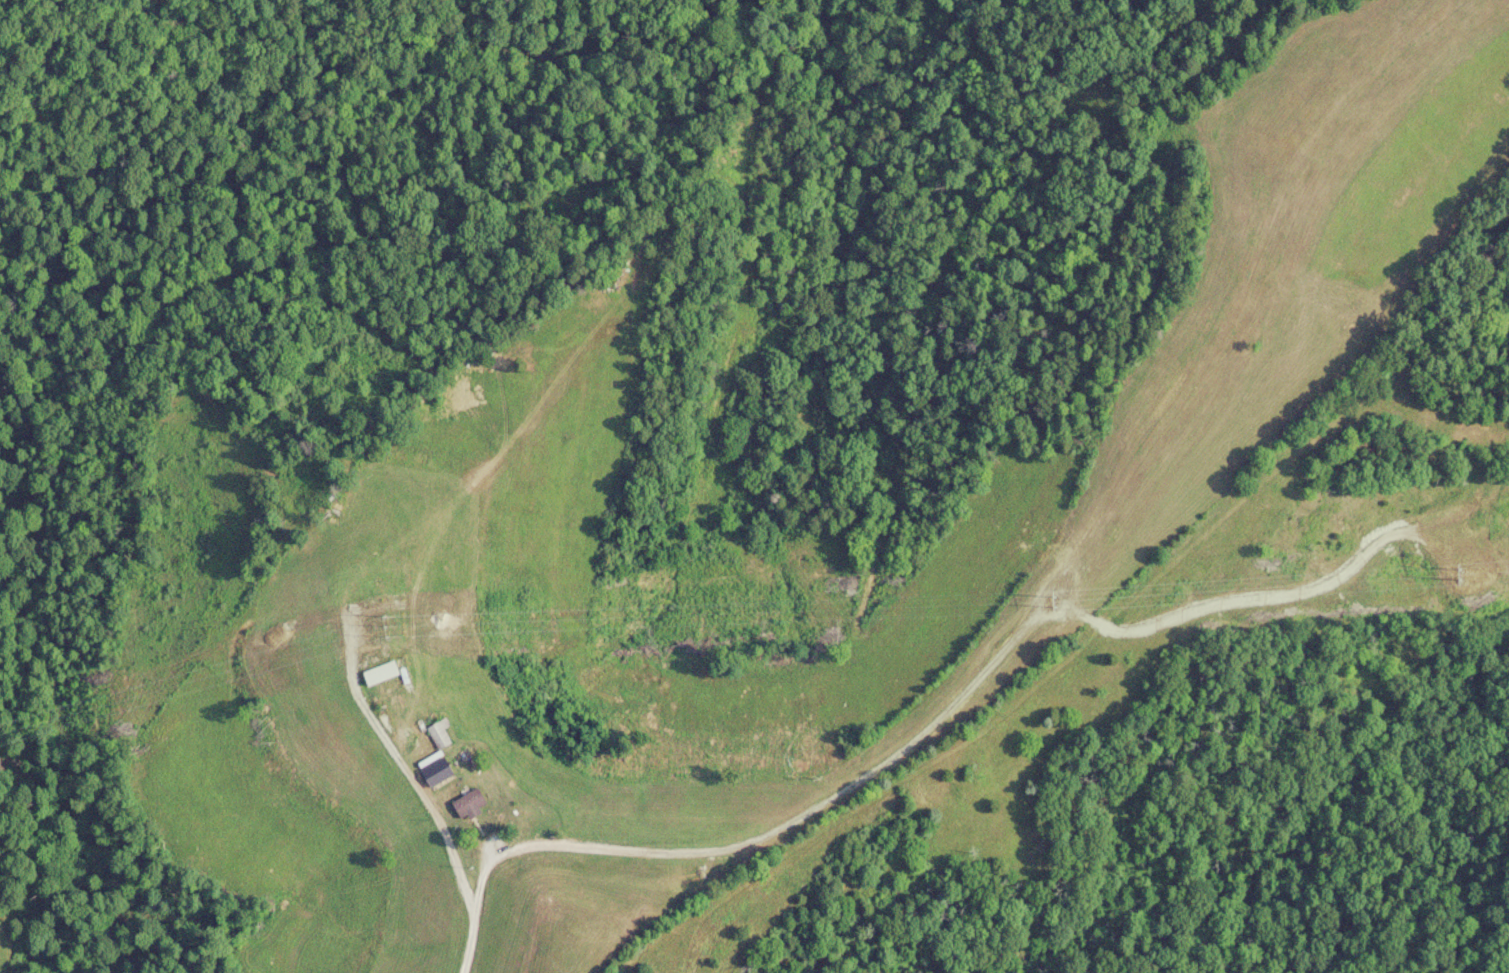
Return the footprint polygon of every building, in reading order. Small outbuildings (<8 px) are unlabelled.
[(607,302),(598,293),(588,302),(597,311),(607,302)] [(363,673),(369,687),(400,674),(394,660),(363,673)] [(426,729),(438,751),(452,744),(444,729),(449,726),(445,718),(426,729)] [(414,734),(410,723),(398,727),(402,739),(414,734)] [(455,776),(445,757),(421,770),(430,789),(455,776)] [(489,808),(479,788),(452,801),(463,822),(489,808)]
